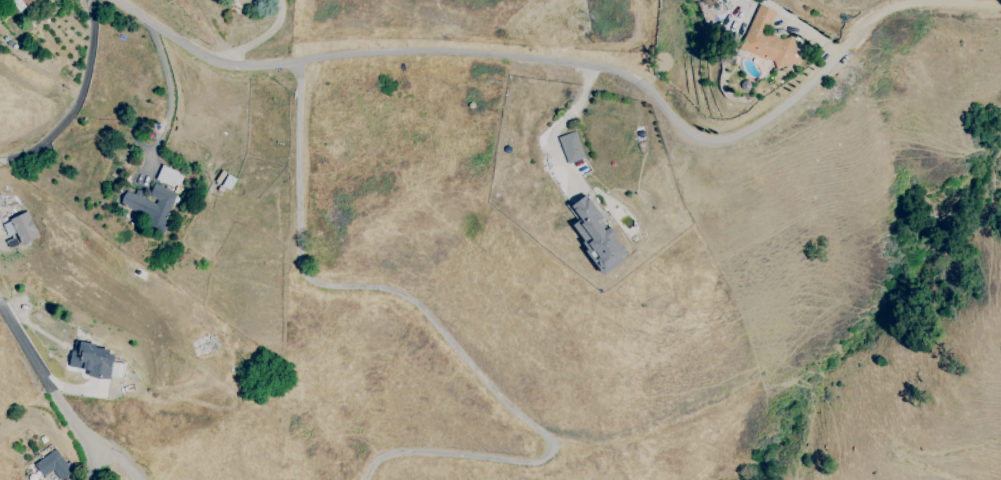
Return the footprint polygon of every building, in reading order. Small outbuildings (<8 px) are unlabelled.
[(38,0),(10,0),(19,13),(38,0)] [(740,48),(788,68),(797,44),(767,32),(775,11),(758,4),(740,48)] [(583,159),(576,131),(558,136),(565,164),(583,159)] [(156,179),(178,188),(183,174),(161,165),(156,179)] [(178,194),(154,184),(148,198),(126,189),(119,205),(149,218),(145,227),(161,234),(178,194)] [(568,207),(577,221),(571,225),(603,273),(629,256),(609,227),(604,230),(598,221),(602,218),(586,195),(568,207)] [(6,236),(16,233),(20,244),(37,238),(29,213),(1,222),(6,236)] [(127,364),(112,362),(114,350),(75,344),(71,367),(89,370),(88,375),(125,381),(127,364)] [(53,470),(59,479),(71,473),(57,449),(34,463),(42,477),(53,470)]
